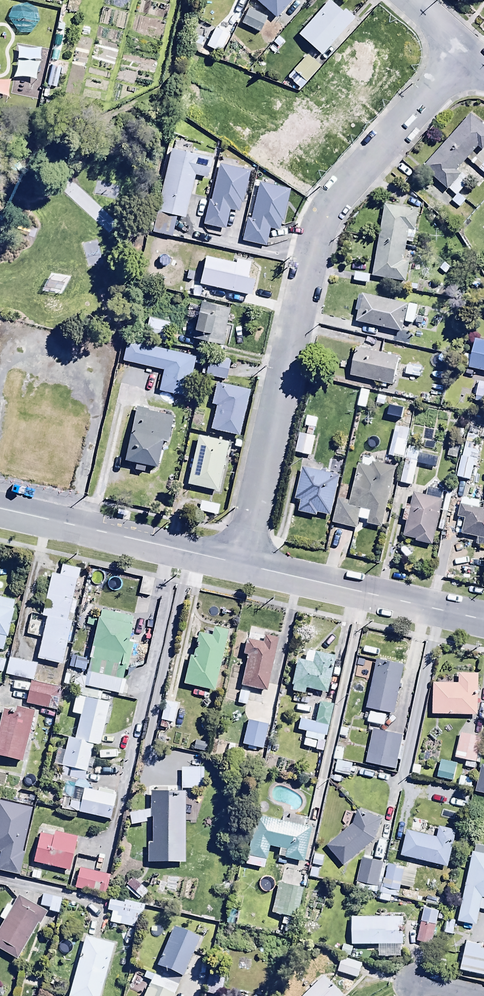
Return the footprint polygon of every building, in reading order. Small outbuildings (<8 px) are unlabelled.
[(253,1),(276,22),(296,0),(254,0),(253,1)] [(328,0),(326,0),(296,33),(320,54),(350,21),(328,0)] [(268,19),(247,10),(240,26),(261,35),(268,19)] [(230,36),(216,30),(207,48),(221,55),(230,36)] [(299,88),(318,65),(306,54),(286,77),(299,88)] [(483,145),(483,126),(468,112),(421,166),(454,195),(450,200),(458,208),(468,196),(461,190),(469,181),(456,170),(476,146),(480,150),(483,145)] [(160,177),(165,179),(152,232),(169,236),(174,215),(182,217),(193,173),(206,176),(211,156),(190,151),(192,146),(174,141),(171,153),(166,152),(160,177)] [(474,152),(467,160),(483,175),(483,147),(478,155),(474,152)] [(221,159),(220,163),(217,162),(202,222),(224,227),(228,209),(237,211),(247,170),(236,167),(237,163),(221,159)] [(261,178),(260,181),(255,179),(253,188),(255,188),(249,217),(244,216),(239,239),(264,245),(268,228),(277,230),(279,220),(282,221),(289,188),(273,184),(274,182),(261,178)] [(406,228),(414,230),(418,209),(383,203),(371,275),(405,281),(409,260),(401,258),(406,228)] [(259,269),(249,259),(233,255),(232,261),(203,255),(197,282),(249,293),(251,282),(256,283),(259,269)] [(354,272),(352,280),(368,283),(369,274),(354,272)] [(362,293),(361,295),(357,294),(354,309),(358,310),(356,321),(399,331),(405,303),(362,293)] [(191,327),(192,327),(190,336),(207,340),(205,352),(219,355),(221,345),(229,346),(233,325),(226,324),(230,307),(198,300),(196,308),(195,308),(194,310),(187,309),(185,318),(192,319),(191,327)] [(141,327),(139,335),(164,340),(168,321),(147,317),(145,327),(141,327)] [(468,366),(467,367),(483,371),(483,340),(473,338),(470,354),(464,353),(462,364),(468,366)] [(169,392),(167,402),(180,405),(182,395),(185,396),(192,363),(203,366),(205,357),(125,339),(120,360),(161,369),(157,389),(169,392)] [(359,345),(358,348),(355,347),(349,375),(392,385),(398,357),(368,350),(368,347),(359,345)] [(228,358),(208,355),(205,376),(225,379),(228,358)] [(405,365),(403,374),(419,378),(421,368),(405,365)] [(477,380),(473,397),(483,399),(483,382),(477,380)] [(214,381),(210,402),(215,404),(209,429),(237,435),(247,389),(214,381)] [(185,409),(171,405),(169,414),(182,418),(185,409)] [(122,460),(133,462),(132,470),(142,472),(144,465),(155,467),(160,443),(166,444),(171,417),(133,408),(122,460)] [(303,416),(301,425),(315,428),(318,419),(303,416)] [(411,419),(397,416),(388,456),(402,459),(411,419)] [(469,480),(474,461),(476,462),(480,444),(474,442),(478,428),(482,429),(483,424),(469,421),(456,477),(469,480)] [(314,436),(298,432),(294,452),(310,455),(314,436)] [(227,441),(196,434),(185,484),(216,490),(227,441)] [(420,446),(408,443),(398,482),(410,485),(420,446)] [(357,462),(349,500),(336,498),(331,522),(356,527),(359,512),(367,514),(365,523),(381,526),(394,466),(371,461),(372,456),(361,454),(359,463),(357,462)] [(302,458),(293,455),(289,467),(299,470),(302,458)] [(299,499),(296,511),(316,515),(316,512),(330,515),(339,474),(301,466),(294,498),(299,499)] [(412,491),(409,505),(404,504),(401,519),(406,520),(403,534),(415,536),(414,540),(429,543),(430,539),(432,540),(441,496),(440,496),(441,488),(426,485),(424,493),(412,491)] [(474,537),(472,544),(483,547),(483,496),(483,501),(460,497),(457,516),(464,517),(460,534),(474,537)] [(217,504),(199,501),(197,511),(215,515),(217,504)] [(25,634),(40,638),(35,657),(61,663),(74,613),(67,612),(78,568),(62,564),(59,573),(52,571),(40,615),(46,617),(43,627),(28,623),(25,634)] [(2,649),(14,599),(0,596),(0,649),(2,649)] [(87,656),(89,656),(83,685),(121,693),(132,641),(127,640),(133,615),(79,604),(74,628),(85,630),(86,625),(94,627),(87,656)] [(191,654),(188,653),(181,682),(212,689),(226,630),(212,626),(210,634),(197,631),(191,654)] [(241,653),(245,654),(235,703),(244,705),(248,686),(264,690),(275,637),(262,634),(261,641),(244,638),(241,653)] [(326,691),(330,667),(327,666),(328,664),(331,664),(333,654),(304,649),(302,659),(295,658),(289,690),(304,692),(304,687),(326,691)] [(70,655),(68,666),(84,670),(87,659),(70,655)] [(36,662),(9,656),(5,673),(32,679),(36,662)] [(403,663),(375,657),(364,707),(393,712),(403,663)] [(477,672),(456,671),(456,681),(432,680),(431,712),(475,714),(477,672)] [(30,679),(24,703),(55,709),(60,686),(30,679)] [(56,747),(53,764),(70,767),(68,776),(84,779),(92,742),(99,743),(108,701),(82,696),(74,736),(66,734),(63,748),(56,747)] [(286,697),(284,705),(298,707),(299,699),(286,697)] [(176,701),(163,699),(159,727),(166,728),(168,720),(173,721),(176,701)] [(313,721),(297,717),(295,728),(325,736),(333,704),(318,701),(313,721)] [(31,717),(33,710),(15,705),(14,710),(2,707),(0,715),(0,756),(20,761),(28,730),(38,732),(41,719),(31,717)] [(385,714),(368,710),(366,721),(382,725),(385,714)] [(266,723),(244,719),(239,743),(261,748),(266,723)] [(350,729),(340,727),(337,738),(348,740),(350,729)] [(400,737),(401,735),(372,728),(364,762),(373,763),(372,768),(397,773),(399,763),(395,762),(396,759),(399,760),(404,738),(400,737)] [(464,766),(473,767),(481,736),(459,731),(454,756),(465,758),(464,766)] [(205,742),(193,739),(190,749),(202,752),(205,742)] [(352,763),(341,761),(343,753),(334,751),(332,759),(336,760),(333,772),(349,775),(352,763)] [(456,762),(439,758),(435,776),(452,780),(456,762)] [(480,765),(475,791),(483,793),(483,765),(480,765)] [(180,766),(180,787),(200,788),(201,767),(180,766)] [(66,776),(49,771),(47,780),(64,784),(66,776)] [(70,799),(68,807),(77,811),(77,812),(109,819),(114,794),(109,793),(110,790),(99,788),(99,791),(82,788),(79,801),(70,799)] [(184,789),(149,790),(149,809),(129,813),(129,827),(146,823),(145,818),(151,817),(151,842),(146,842),(146,862),(184,862),(184,789)] [(22,852),(31,807),(0,800),(0,870),(19,874),(24,852),(22,852)] [(342,866),(374,838),(381,817),(355,809),(351,821),(324,845),(342,866)] [(243,864),(261,868),(266,845),(277,847),(275,856),(301,862),(309,826),(254,814),(243,864)] [(435,835),(406,828),(399,853),(446,865),(455,828),(438,824),(435,835)] [(76,836),(53,832),(52,835),(38,832),(32,862),(69,869),(76,836)] [(473,851),(470,851),(456,919),(475,923),(478,908),(483,910),(483,845),(474,843),(473,851)] [(381,860),(361,856),(356,881),(376,885),(381,860)] [(389,895),(397,896),(403,866),(386,863),(379,900),(388,902),(389,895)] [(77,868),(73,888),(104,895),(108,875),(77,868)] [(125,885),(124,887),(138,901),(147,891),(132,876),(124,885),(125,885)] [(269,913),(282,915),(280,924),(283,925),(282,933),(290,934),(293,918),(295,918),(302,886),(276,881),(269,913)] [(2,920),(0,924),(0,949),(16,959),(37,923),(39,925),(47,912),(17,895),(13,902),(11,901),(9,905),(6,903),(0,914),(0,918),(2,920)] [(48,906),(48,911),(58,912),(61,898),(42,895),(40,905),(48,906)] [(123,902),(108,899),(106,909),(111,911),(109,922),(139,928),(144,904),(123,900),(123,902)] [(419,919),(435,924),(437,910),(422,906),(419,919)] [(403,915),(349,915),(349,945),(378,945),(378,955),(400,955),(400,945),(402,945),(403,915)] [(455,920),(445,918),(443,932),(452,934),(455,920)] [(435,924),(419,919),(415,939),(431,942),(435,924)] [(200,934),(175,923),(156,965),(182,976),(200,934)] [(84,935),(67,995),(99,995),(114,943),(84,935)] [(464,940),(458,967),(483,973),(483,947),(479,946),(480,943),(464,940)] [(362,963),(340,957),(336,972),(358,978),(362,963)] [(177,985),(144,972),(141,977),(149,981),(143,995),(172,995),(177,985)] [(342,995),(322,975),(300,995),(341,995),(342,995)] [(219,978),(207,976),(204,992),(216,994),(219,978)]
